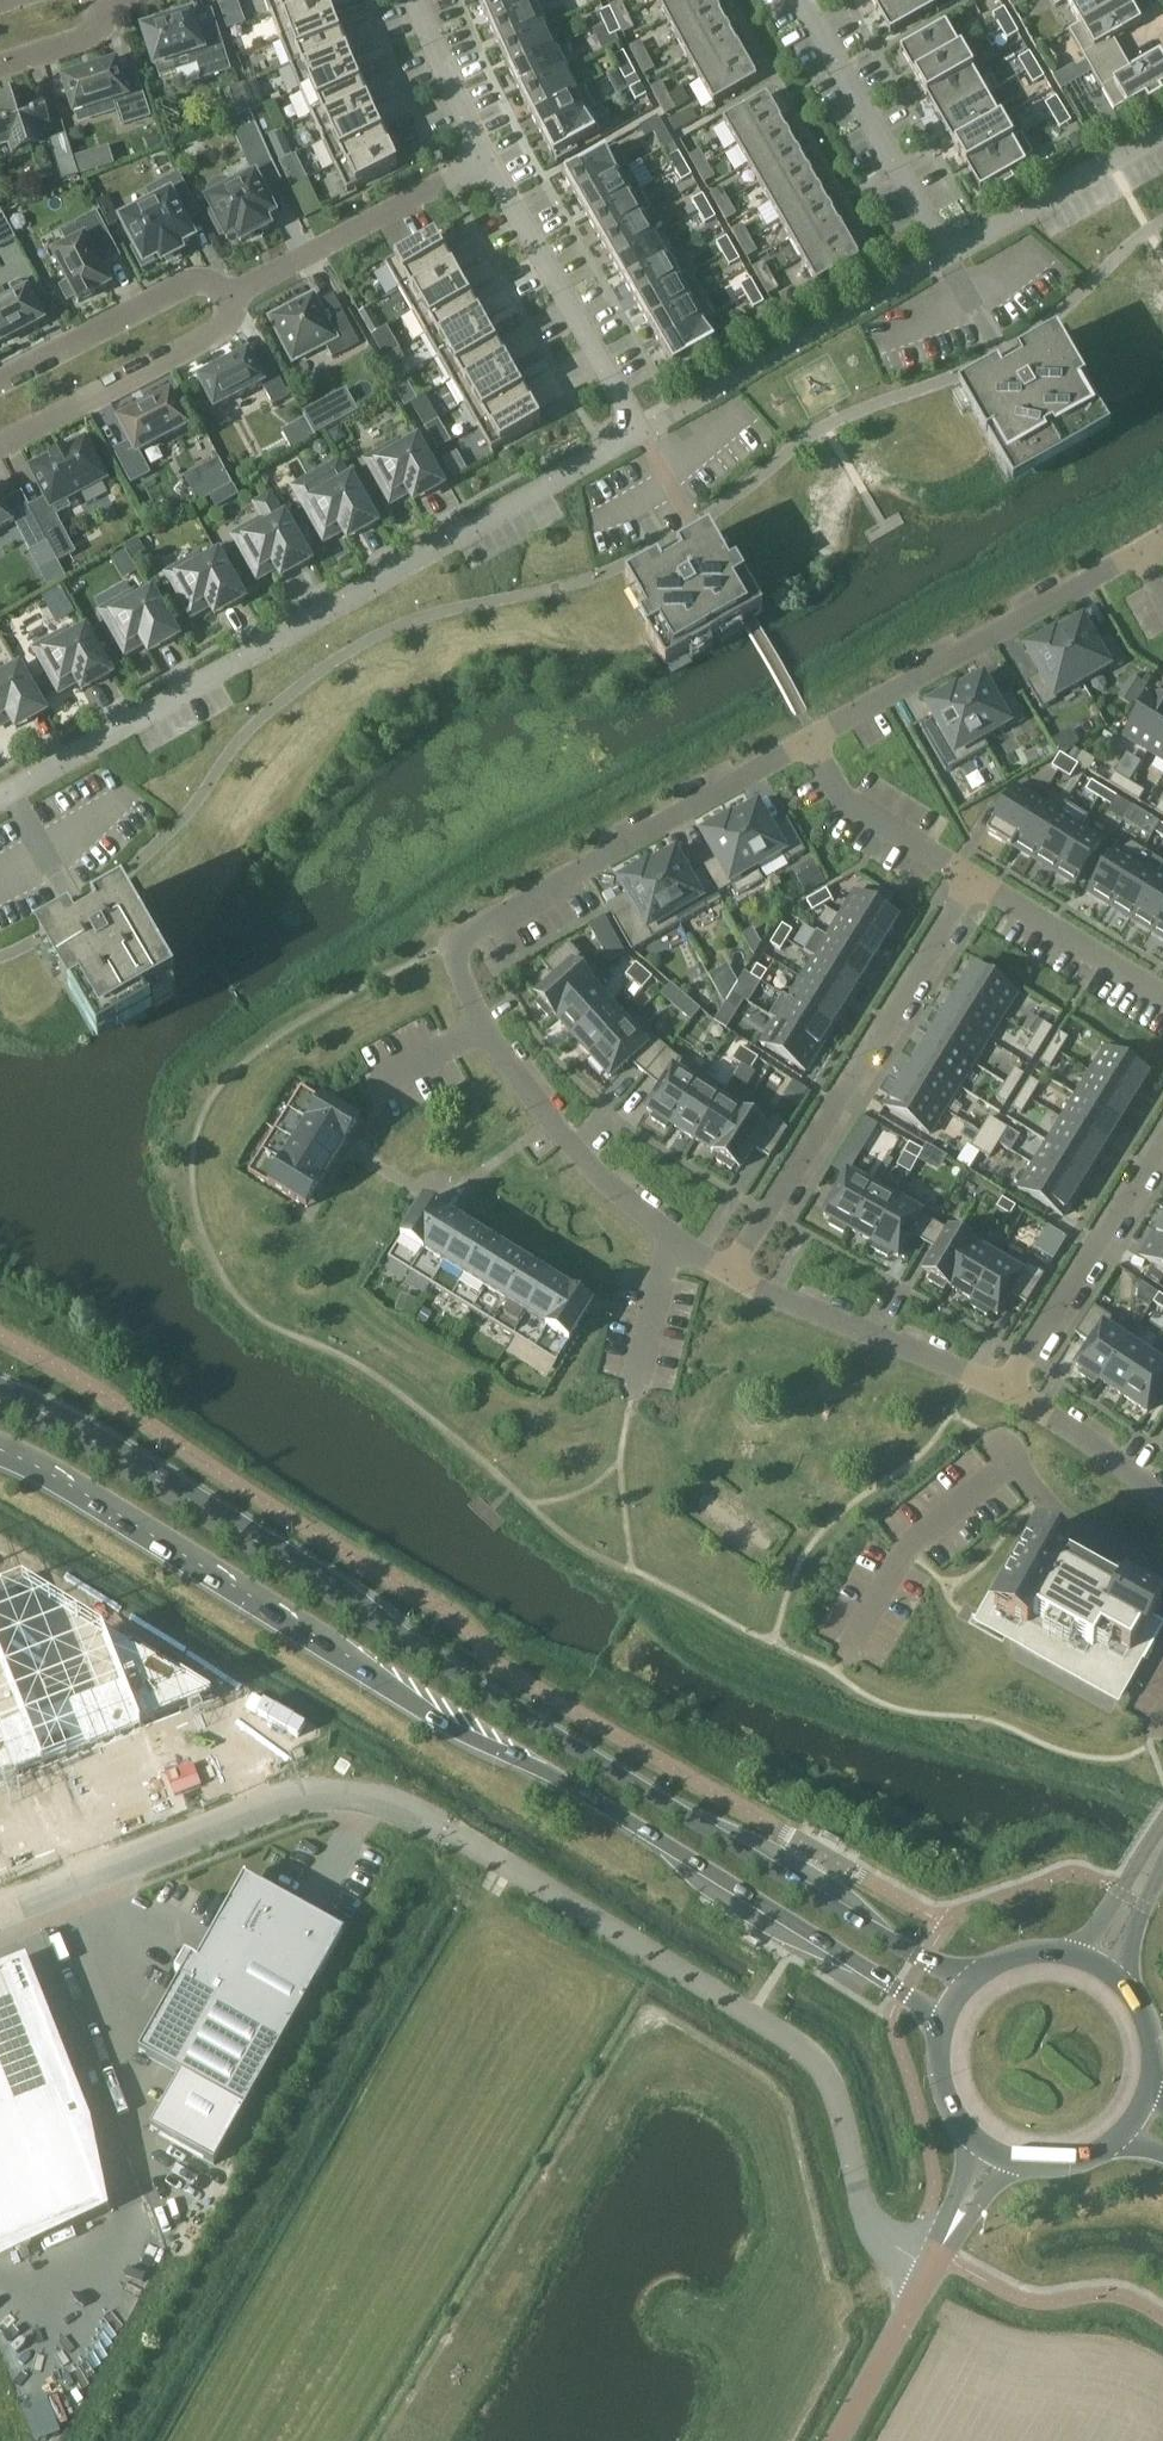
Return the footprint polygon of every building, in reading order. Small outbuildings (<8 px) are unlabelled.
[(312,0),(266,0),(271,15),(312,0)] [(333,20),(330,11),(334,9),(331,0),(312,0),(271,15),(281,40),(333,20)] [(538,3),(533,5),(530,0),(483,0),(480,1),(489,24),(538,3)] [(707,0),(658,0),(657,0),(667,20),(707,0)] [(721,17),(713,0),(707,0),(667,20),(678,40),(721,17)] [(876,8),(877,8),(878,8),(891,30),(889,31),(891,33),(936,8),(932,0),(889,0),(876,8)] [(1122,0),(1051,0),(1056,7),(1067,1),(1080,24),(1122,0)] [(1122,55),(1113,38),(1141,22),(1129,0),(1122,0),(1080,24),(1069,31),(1092,72),(1122,55)] [(616,20),(627,15),(621,1),(610,6),(616,20)] [(499,47),(542,28),(542,27),(547,25),(538,3),(489,24),(499,47)] [(604,25),(615,20),(610,8),(599,12),(604,25)] [(1000,27),(1011,21),(1004,8),(993,15),(1000,27)] [(239,10),(223,16),(229,29),(244,23),(239,10)] [(196,29),(191,15),(143,30),(155,67),(156,66),(160,78),(177,72),(173,61),(194,54),(203,80),(230,72),(215,23),(196,29)] [(627,15),(616,20),(623,34),(634,29),(627,15)] [(688,60),(732,36),(721,17),(678,40),(688,60)] [(291,66),(347,43),(341,28),(337,29),(333,20),(281,40),(291,66)] [(615,20),(604,25),(610,37),(618,33),(621,32),(615,20)] [(1011,21),(1000,27),(1007,40),(1019,33),(1011,21)] [(915,76),(962,49),(961,48),(960,49),(946,24),(900,50),(902,53),(903,52),(916,74),(914,75),(915,76)] [(509,69),(557,47),(552,49),(542,28),(499,47),(509,69)] [(699,79),(741,56),(743,55),(732,36),(688,60),(699,79)] [(637,61),(647,56),(640,42),(630,48),(637,61)] [(301,91),(353,70),(349,61),(354,59),(347,43),(291,66),(300,89),(301,91)] [(358,70),(389,64),(386,46),(354,52),(358,70)] [(520,92),(568,68),(557,47),(509,69),(520,92)] [(926,96),(973,69),(962,49),(915,76),(926,96)] [(619,69),(630,63),(624,51),(613,57),(619,69)] [(1026,72),(1037,65),(1030,53),(1018,60),(1026,72)] [(1092,72),(1115,111),(1126,104),(1128,107),(1145,97),(1148,103),(1162,95),(1162,94),(1160,89),(1162,87),(1162,61),(1160,55),(1131,71),(1122,55),(1092,72)] [(647,56),(637,61),(644,75),(655,70),(647,56)] [(741,56),(699,79),(713,105),(757,80),(755,77),(754,78),(741,56)] [(630,63),(619,69),(626,82),(637,76),(630,63)] [(119,74),(115,64),(82,75),(81,71),(66,76),(67,79),(64,81),(75,114),(114,101),(122,126),(150,117),(134,70),(119,74)] [(1037,65),(1026,72),(1033,84),(1045,77),(1037,65)] [(573,92),(578,90),(568,68),(520,92),(531,114),(573,92)] [(940,121),(986,94),(972,70),(974,70),(973,69),(926,96),(927,97),(928,96),(941,119),(940,120),(940,121)] [(253,70),(244,73),(247,83),(257,80),(253,70)] [(312,117),(368,92),(361,77),(357,79),(353,70),(301,91),(312,117)] [(658,102),(669,96),(662,83),(651,88),(658,102)] [(636,101),(646,96),(640,84),(630,89),(636,101)] [(239,86),(223,91),(227,103),(231,118),(247,113),(239,86)] [(323,142),(374,118),(370,109),(375,107),(368,92),(312,117),(323,142)] [(542,136),(584,113),(573,92),(531,114),(542,136)] [(26,93),(0,101),(0,145),(9,142),(12,153),(42,143),(39,133),(49,129),(40,100),(29,103),(26,93)] [(954,145),(1001,118),(1000,118),(986,94),(940,121),(941,121),(942,120),(956,144),(954,144),(954,145)] [(669,96),(658,102),(665,115),(676,110),(669,96)] [(737,146),(779,122),(766,100),(768,99),(766,97),(723,121),(737,146)] [(1053,116),(1064,109),(1056,97),(1045,104),(1053,116)] [(1064,109),(1053,116),(1060,129),(1071,122),(1064,109)] [(268,150),(252,112),(251,111),(230,120),(248,159),(268,150)] [(584,113),(542,136),(557,163),(579,151),(576,147),(601,133),(589,111),(584,113)] [(335,167),(390,140),(383,125),(378,127),(374,118),(323,142),(335,167)] [(966,165),(1013,138),(1001,118),(954,145),(966,165)] [(748,165),(791,141),(780,122),(779,122),(737,146),(748,165)] [(277,132),(267,136),(273,148),(288,141),(282,130),(277,132)] [(663,149),(673,143),(667,131),(656,137),(663,149)] [(78,174),(66,133),(50,138),(63,179),(78,174)] [(1013,138),(966,165),(966,166),(968,165),(980,187),(979,188),(980,191),(996,182),(999,188),(1014,180),(1011,174),(1026,165),(1024,161),(1034,155),(1022,134),(1013,138)] [(390,140),(335,167),(347,192),(397,167),(393,157),(397,155),(390,140)] [(759,184),(802,160),(791,141),(748,165),(759,184)] [(697,170),(707,164),(700,150),(689,157),(697,170)] [(577,198),(618,174),(605,153),(586,164),(583,159),(561,171),(577,198)] [(675,170),(685,164),(679,153),(668,158),(675,170)] [(769,203),(813,178),(802,160),(759,184),(769,203)] [(685,164),(675,170),(681,182),(692,176),(685,164)] [(707,164),(697,170),(705,184),(715,178),(707,164)] [(167,261),(177,256),(177,255),(182,253),(178,247),(193,239),(183,220),(198,212),(179,174),(146,191),(153,205),(121,221),(135,249),(132,251),(143,269),(161,260),(162,263),(167,261)] [(589,219),(630,195),(618,174),(577,198),(589,219)] [(276,197),(264,175),(259,177),(259,176),(238,186),(237,185),(235,184),(231,182),(228,180),(224,180),(222,179),(213,184),(212,186),(211,188),(210,191),(210,193),(210,196),(210,198),(210,201),(208,202),(213,211),(209,214),(220,236),(225,234),(228,239),(237,234),(241,242),(269,228),(265,218),(278,213),(271,200),(276,197)] [(780,221),(823,197),(813,178),(769,203),(780,221)] [(718,207),(729,201),(721,188),(711,194),(718,207)] [(601,240),(642,217),(630,195),(589,219),(601,240)] [(699,212),(709,206),(703,195),(693,201),(694,204),(699,212)] [(790,239),(834,215),(823,197),(780,221),(790,239)] [(729,201),(718,207),(726,221),(737,215),(729,201)] [(694,204),(686,209),(691,217),(699,212),(694,204)] [(709,206),(699,212),(706,224),(716,218),(709,206)] [(79,303),(97,294),(96,292),(109,286),(100,268),(108,264),(104,256),(116,249),(97,213),(61,231),(69,247),(54,255),(68,282),(60,287),(67,301),(76,297),(79,303)] [(15,239),(2,214),(1,214),(0,214),(0,247),(15,239)] [(802,260),(844,236),(845,235),(834,215),(790,239),(802,260)] [(613,261),(654,238),(642,217),(601,240),(613,261)] [(739,244),(750,238),(743,225),(732,231),(739,244)] [(844,236),(802,260),(816,285),(831,276),(834,282),(849,274),(846,267),(860,260),(858,257),(856,258),(844,236)] [(399,290),(452,259),(444,245),(440,247),(435,237),(386,265),(399,290)] [(723,255),(734,249),(727,237),(717,243),(723,255)] [(625,282),(666,259),(654,238),(613,261),(625,282)] [(750,238),(739,244),(747,258),(758,252),(750,238)] [(734,249),(723,255),(730,266),(740,260),(734,249)] [(637,303),(683,277),(671,256),(666,259),(625,282),(637,303)] [(412,313),(461,285),(456,276),(461,274),(452,259),(399,290),(412,313)] [(760,282),(771,275),(764,262),(753,269),(760,282)] [(771,275),(760,282),(768,295),(779,289),(771,275)] [(649,325),(690,301),(678,280),(683,277),(637,303),(649,325)] [(747,297),(758,291),(751,280),(741,285),(747,297)] [(20,281),(10,287),(15,297),(0,305),(0,344),(43,322),(27,291),(26,292),(20,281)] [(425,336),(479,305),(470,290),(466,293),(461,285),(412,313),(425,336)] [(758,291),(747,297),(754,308),(764,302),(758,291)] [(327,320),(313,295),(298,304),(296,299),(282,306),(285,311),(270,319),(293,363),(326,346),(332,358),(359,343),(342,312),(327,320)] [(661,346),(702,322),(690,301),(649,325),(661,346)] [(439,359),(488,330),(483,322),(487,320),(479,305),(425,336),(439,359)] [(368,307),(359,312),(372,336),(381,330),(368,307)] [(702,322),(661,346),(676,372),(698,360),(695,356),(715,344),(702,322)] [(452,381),(505,351),(496,336),(492,339),(488,330),(439,359),(452,381)] [(1105,425),(1056,337),(1017,359),(1018,361),(1023,359),(1027,365),(1012,373),(1001,379),(997,373),(998,373),(997,371),(958,393),(1008,480),(1105,425)] [(465,404),(514,376),(509,368),(513,366),(505,351),(452,381),(465,404)] [(259,376),(248,355),(219,370),(217,366),(201,374),(203,378),(199,380),(214,410),(262,385),(273,406),(289,398),(274,368),(259,376)] [(478,427),(531,397),(523,382),(519,385),(514,376),(465,404),(478,427)] [(167,397),(166,394),(152,401),(154,404),(120,422),(131,443),(115,451),(132,483),(149,474),(138,453),(186,427),(170,395),(167,397)] [(531,397),(478,427),(491,451),(540,423),(535,414),(539,411),(531,397)] [(433,412),(421,418),(425,426),(437,419),(433,412)] [(315,437),(306,418),(283,430),(293,449),(315,437)] [(438,420),(426,427),(431,436),(443,429),(438,420)] [(449,462),(470,449),(459,432),(438,446),(449,462)] [(82,441),(80,437),(65,445),(67,449),(30,469),(55,516),(70,508),(66,500),(106,479),(85,440),(82,441)] [(443,486),(417,441),(403,449),(399,442),(367,461),(391,503),(409,492),(414,502),(443,486)] [(348,539),(376,523),(343,464),(296,491),(324,541),(343,530),(348,539)] [(189,476),(206,507),(226,496),(209,466),(189,476)] [(266,518),(234,536),(258,578),(277,568),(282,577),(310,561),(271,493),(257,501),(266,518)] [(0,504),(0,528),(10,523),(0,504)] [(43,533),(31,511),(14,520),(30,550),(47,541),(43,533)] [(60,524),(43,533),(47,541),(58,562),(75,553),(60,524)] [(742,625),(695,543),(677,553),(678,555),(679,554),(683,560),(673,566),(657,575),(654,569),(659,566),(658,564),(626,582),(653,630),(646,634),(660,659),(666,668),(742,625)] [(244,599),(219,554),(204,562),(201,555),(168,574),(192,616),(210,606),(216,615),(244,599)] [(178,636),(152,592),(138,600),(134,593),(101,612),(125,654),(144,643),(149,653),(178,636)] [(1082,620),(1057,635),(1084,681),(1109,667),(1111,671),(1125,663),(1110,635),(1096,643),(1082,620)] [(111,674),(86,630),(72,638),(68,631),(35,649),(59,692),(78,681),(83,690),(111,674)] [(1084,681),(1057,635),(1056,632),(1027,649),(1041,674),(1027,682),(1043,710),(1057,701),(1055,698),(1084,681)] [(20,667),(5,675),(2,668),(0,669),(0,725),(11,719),(17,728),(45,712),(20,667)] [(983,677),(957,692),(984,738),(1009,724),(1011,728),(1026,719),(1010,692),(996,700),(983,677)] [(984,738),(957,692),(956,689),(927,706),(942,731),(927,739),(943,766),(958,758),(955,754),(984,738)] [(1151,694),(1125,737),(1149,752),(1162,729),(1162,702),(1151,694)] [(1149,752),(1162,760),(1162,729),(1149,752)] [(1068,759),(1060,754),(1053,766),(1061,771),(1068,759)] [(1079,765),(1068,759),(1061,771),(1071,777),(1079,765)] [(1129,784),(1114,775),(1109,784),(1124,793),(1129,784)] [(1104,789),(1092,782),(1086,791),(1099,798),(1104,789)] [(1143,794),(1129,784),(1124,793),(1138,802),(1143,794)] [(1040,800),(1016,785),(987,832),(1012,847),(1014,843),(1040,800)] [(1116,797),(1104,789),(1099,798),(1111,806),(1116,797)] [(1061,813),(1040,800),(1014,843),(1034,856),(1061,813)] [(1160,804),(1155,812),(1162,817),(1162,806),(1160,804)] [(758,805),(732,820),(759,866),(784,852),(786,856),(801,847),(785,820),(771,828),(758,805)] [(1082,826),(1061,813),(1034,856),(1055,868),(1082,826)] [(1160,824),(1148,816),(1142,826),(1155,833),(1160,824)] [(759,866),(732,820),(731,817),(702,834),(717,859),(702,867),(718,895),(733,886),(730,883),(759,866)] [(1160,824),(1155,833),(1162,838),(1162,825),(1160,824)] [(1103,839),(1082,826),(1055,868),(1076,882),(1103,839)] [(1137,861),(1116,847),(1090,890),(1111,903),(1137,861)] [(675,853),(650,867),(676,914),(701,899),(703,903),(718,895),(702,867),(688,875),(675,853)] [(1158,873),(1137,861),(1111,903),(1132,916),(1158,873)] [(676,914),(650,867),(648,865),(619,881),(634,906),(619,915),(635,942),(650,934),(648,930),(676,914)] [(815,867),(808,870),(817,886),(824,882),(815,867)] [(1158,873),(1132,916),(1152,929),(1162,912),(1162,876),(1158,873)] [(826,890),(817,895),(822,906),(832,900),(826,890)] [(855,892),(840,916),(883,943),(897,919),(855,892)] [(817,895),(807,901),(812,911),(822,906),(817,895)] [(176,989),(124,898),(93,915),(94,917),(102,912),(106,919),(87,930),(77,935),(73,927),(42,944),(92,1036),(176,989)] [(1152,929),(1162,935),(1162,912),(1152,929)] [(840,916),(827,937),(870,963),(883,943),(840,916)] [(963,919),(945,950),(1158,1071),(1162,1062),(1162,1027),(976,920),(973,925),(963,919)] [(792,931),(782,925),(776,934),(786,940),(792,931)] [(752,931),(741,937),(753,958),(761,946),(752,931)] [(786,940),(776,934),(770,944),(780,950),(786,940)] [(827,937),(814,958),(857,984),(870,963),(827,937)] [(617,940),(602,949),(610,964),(626,955),(617,940)] [(581,956),(569,943),(544,965),(556,978),(537,995),(556,1017),(591,985),(572,964),(581,956)] [(814,958),(802,977),(845,1004),(857,984),(814,958)] [(645,971),(634,962),(627,970),(638,979),(645,971)] [(767,972),(757,966),(751,976),(761,982),(767,972)] [(974,967),(960,991),(1002,1018),(1017,994),(974,967)] [(656,981),(645,971),(638,979),(649,989),(656,981)] [(802,977),(789,999),(834,1027),(847,1005),(845,1004),(802,977)] [(748,989),(738,983),(732,993),(742,999),(748,989)] [(609,1005),(591,986),(556,1017),(574,1036),(609,1005)] [(960,991),(945,1015),(988,1041),(1002,1018),(960,991)] [(742,999),(732,993),(726,1003),(736,1009),(742,999)] [(686,997),(676,1008),(691,1022),(701,1010),(686,997)] [(789,999),(776,1020),(821,1048),(834,1027),(789,999)] [(626,1024),(609,1005),(574,1036),(591,1055),(626,1024)] [(931,1037),(974,1064),(988,1041),(945,1015),(931,1037)] [(776,1020),(761,1044),(806,1072),(821,1048),(776,1020)] [(1053,1029),(1043,1023),(1034,1038),(1044,1043),(1053,1029)] [(645,1046),(626,1024),(591,1056),(611,1078),(630,1060),(644,1076),(665,1051),(654,1038),(645,1046)] [(1068,1038),(1059,1032),(1050,1047),(1059,1053),(1068,1038)] [(929,1035),(914,1060),(959,1087),(974,1064),(931,1037),(929,1035)] [(1034,1038),(1025,1053),(1034,1058),(1044,1043),(1034,1038)] [(749,1052),(737,1045),(731,1054),(743,1062),(749,1052)] [(1059,1053),(1050,1047),(1041,1062),(1050,1068),(1059,1053)] [(1105,1048),(1091,1072),(1133,1099),(1148,1075),(1105,1048)] [(679,1060),(665,1051),(644,1076),(661,1087),(647,1109),(672,1125),(697,1085),(673,1070),(679,1060)] [(761,1060),(749,1052),(743,1062),(755,1069),(761,1060)] [(914,1060),(900,1083),(945,1110),(959,1087),(914,1060)] [(1024,1075),(1015,1069),(1006,1084),(1015,1090),(1024,1075)] [(1091,1072),(1076,1096),(1119,1122),(1133,1099),(1091,1072)] [(1040,1084),(1030,1079),(1021,1093),(1030,1099),(1040,1084)] [(900,1083),(885,1107),(930,1134),(945,1110),(900,1083)] [(1006,1084),(997,1099),(1006,1105),(1015,1090),(1006,1084)] [(719,1099),(697,1085),(672,1125),(694,1139),(719,1099)] [(301,1088),(288,1109),(346,1145),(359,1124),(301,1088)] [(1030,1099),(1021,1093),(1012,1108),(1021,1114),(1030,1099)] [(1076,1096),(1062,1119),(1105,1144),(1119,1122),(1076,1096)] [(740,1114),(719,1099),(694,1139),(715,1153),(740,1114)] [(288,1109),(275,1130),(333,1166),(346,1145),(288,1109)] [(765,1129),(740,1114),(715,1153),(740,1169),(754,1147),(769,1157),(787,1129),(772,1119),(765,1129)] [(999,1123),(989,1117),(980,1132),(989,1138),(999,1123)] [(1062,1119),(1048,1142),(1093,1170),(1108,1146),(1105,1144),(1062,1119)] [(1008,1129),(999,1123),(989,1138),(999,1144),(1008,1129)] [(275,1130),(261,1152),(320,1188),(333,1166),(275,1130)] [(980,1132),(971,1147),(980,1153),(989,1138),(980,1132)] [(999,1144),(989,1138),(980,1153),(990,1158),(999,1144)] [(1048,1142),(1033,1165),(1078,1193),(1093,1170),(1048,1142)] [(923,1151),(910,1143),(904,1153),(918,1160),(923,1151)] [(261,1152),(248,1173),(307,1209),(320,1188),(261,1152)] [(1033,1165),(1019,1189),(1063,1217),(1078,1193),(1033,1165)] [(849,1229),(875,1183),(849,1169),(824,1215),(832,1219),(829,1225),(844,1232),(846,1227),(849,1229)] [(877,1178),(875,1183),(849,1229),(874,1242),(902,1192),(877,1178)] [(927,1205),(902,1192),(874,1242),(876,1244),(873,1249),(888,1257),(890,1252),(899,1256),(911,1234),(924,1242),(934,1223),(921,1216),(927,1205)] [(997,1208),(1011,1216),(1016,1207),(1003,1199),(997,1208)] [(424,1201),(388,1259),(409,1272),(445,1214),(424,1201)] [(445,1214),(409,1272),(430,1285),(466,1227),(445,1214)] [(949,1231),(934,1223),(924,1242),(937,1250),(925,1271),(933,1276),(930,1281),(944,1289),(947,1284),(949,1286),(976,1241),(952,1226),(949,1231)] [(466,1227),(430,1285),(451,1298),(487,1240),(466,1227)] [(1140,1257),(1162,1271),(1162,1238),(1155,1233),(1140,1257)] [(979,1236),(976,1241),(949,1286),(973,1300),(1003,1250),(979,1236)] [(487,1240),(451,1298),(472,1311),(508,1253),(487,1240)] [(1027,1265),(1003,1250),(973,1300),(998,1315),(1010,1293),(1027,1303),(1038,1284),(1022,1274),(1027,1265)] [(508,1253),(472,1311),(493,1324),(529,1266),(508,1253)] [(529,1266),(493,1324),(514,1338),(550,1279),(529,1266)] [(571,1292),(550,1279),(514,1338),(535,1351),(571,1292)] [(592,1305),(571,1292),(535,1351),(556,1364),(592,1305)] [(1159,1294),(1153,1303),(1162,1309),(1162,1296),(1159,1294)] [(402,1298),(397,1312),(410,1317),(415,1302),(402,1298)] [(1103,1382),(1132,1339),(1135,1334),(1094,1306),(1075,1334),(1090,1344),(1076,1365),(1084,1370),(1081,1375),(1095,1384),(1098,1379),(1103,1382)] [(1152,1352),(1132,1339),(1103,1382),(1123,1395),(1152,1352)] [(1152,1352),(1123,1395),(1147,1412),(1161,1391),(1162,1392),(1162,1352),(1155,1347),(1152,1352)] [(987,1623),(1119,1698),(1140,1660),(1144,1662),(1162,1628),(1162,1623),(1153,1618),(1161,1603),(1116,1577),(1107,1594),(1083,1581),(1087,1575),(1078,1570),(1074,1576),(1060,1568),(1070,1551),(1037,1533),(987,1623)] [(189,1732),(128,1598),(19,1534),(0,1540),(0,1807),(189,1732)] [(313,1922),(247,1886),(236,1905),(230,1902),(197,1961),(185,1954),(173,1974),(180,1978),(139,2051),(244,2110),(343,1932),(316,1916),(313,1922)] [(0,2009),(0,2153),(58,2130),(4,2007),(0,2009)]
